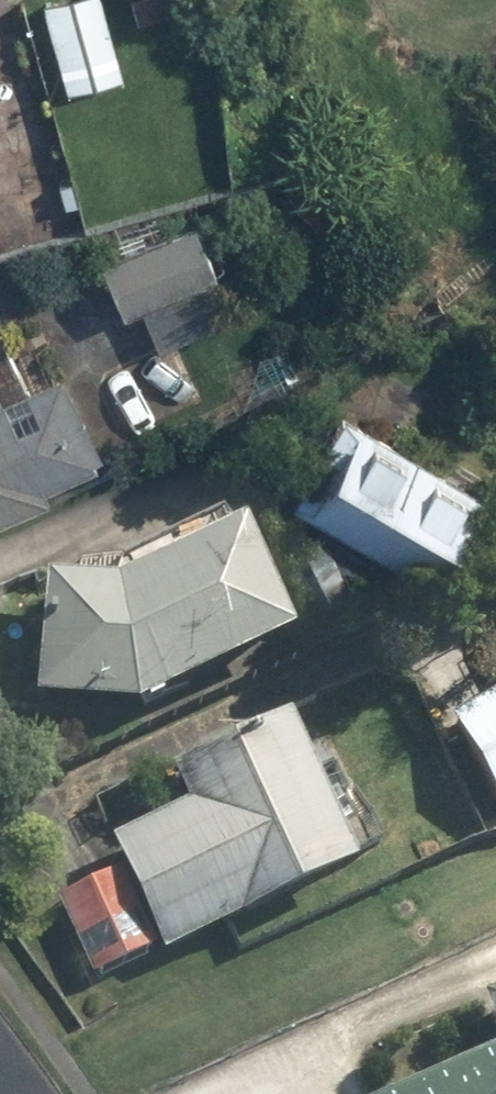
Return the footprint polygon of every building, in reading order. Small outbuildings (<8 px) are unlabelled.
[(64,90),(123,75),(102,0),(40,0),(64,90)] [(99,254),(121,313),(149,303),(163,342),(229,318),(194,220),(99,254)] [(46,492),(39,476),(99,448),(55,356),(0,382),(0,514),(46,492)] [(344,412),(290,502),(409,572),(462,481),(344,412)] [(242,528),(113,587),(41,583),(34,702),(138,708),(292,638),(242,528)] [(448,720),(495,808),(495,694),(448,720)] [(381,846),(362,804),(352,809),(334,769),(317,777),(290,717),(163,775),(179,809),(109,841),(121,867),(51,899),(88,980),(157,948),(161,956),(358,867),(354,859),(381,846)] [(495,1052),(392,1093),(495,1093),(495,1002),(478,1009),(495,1052)]
